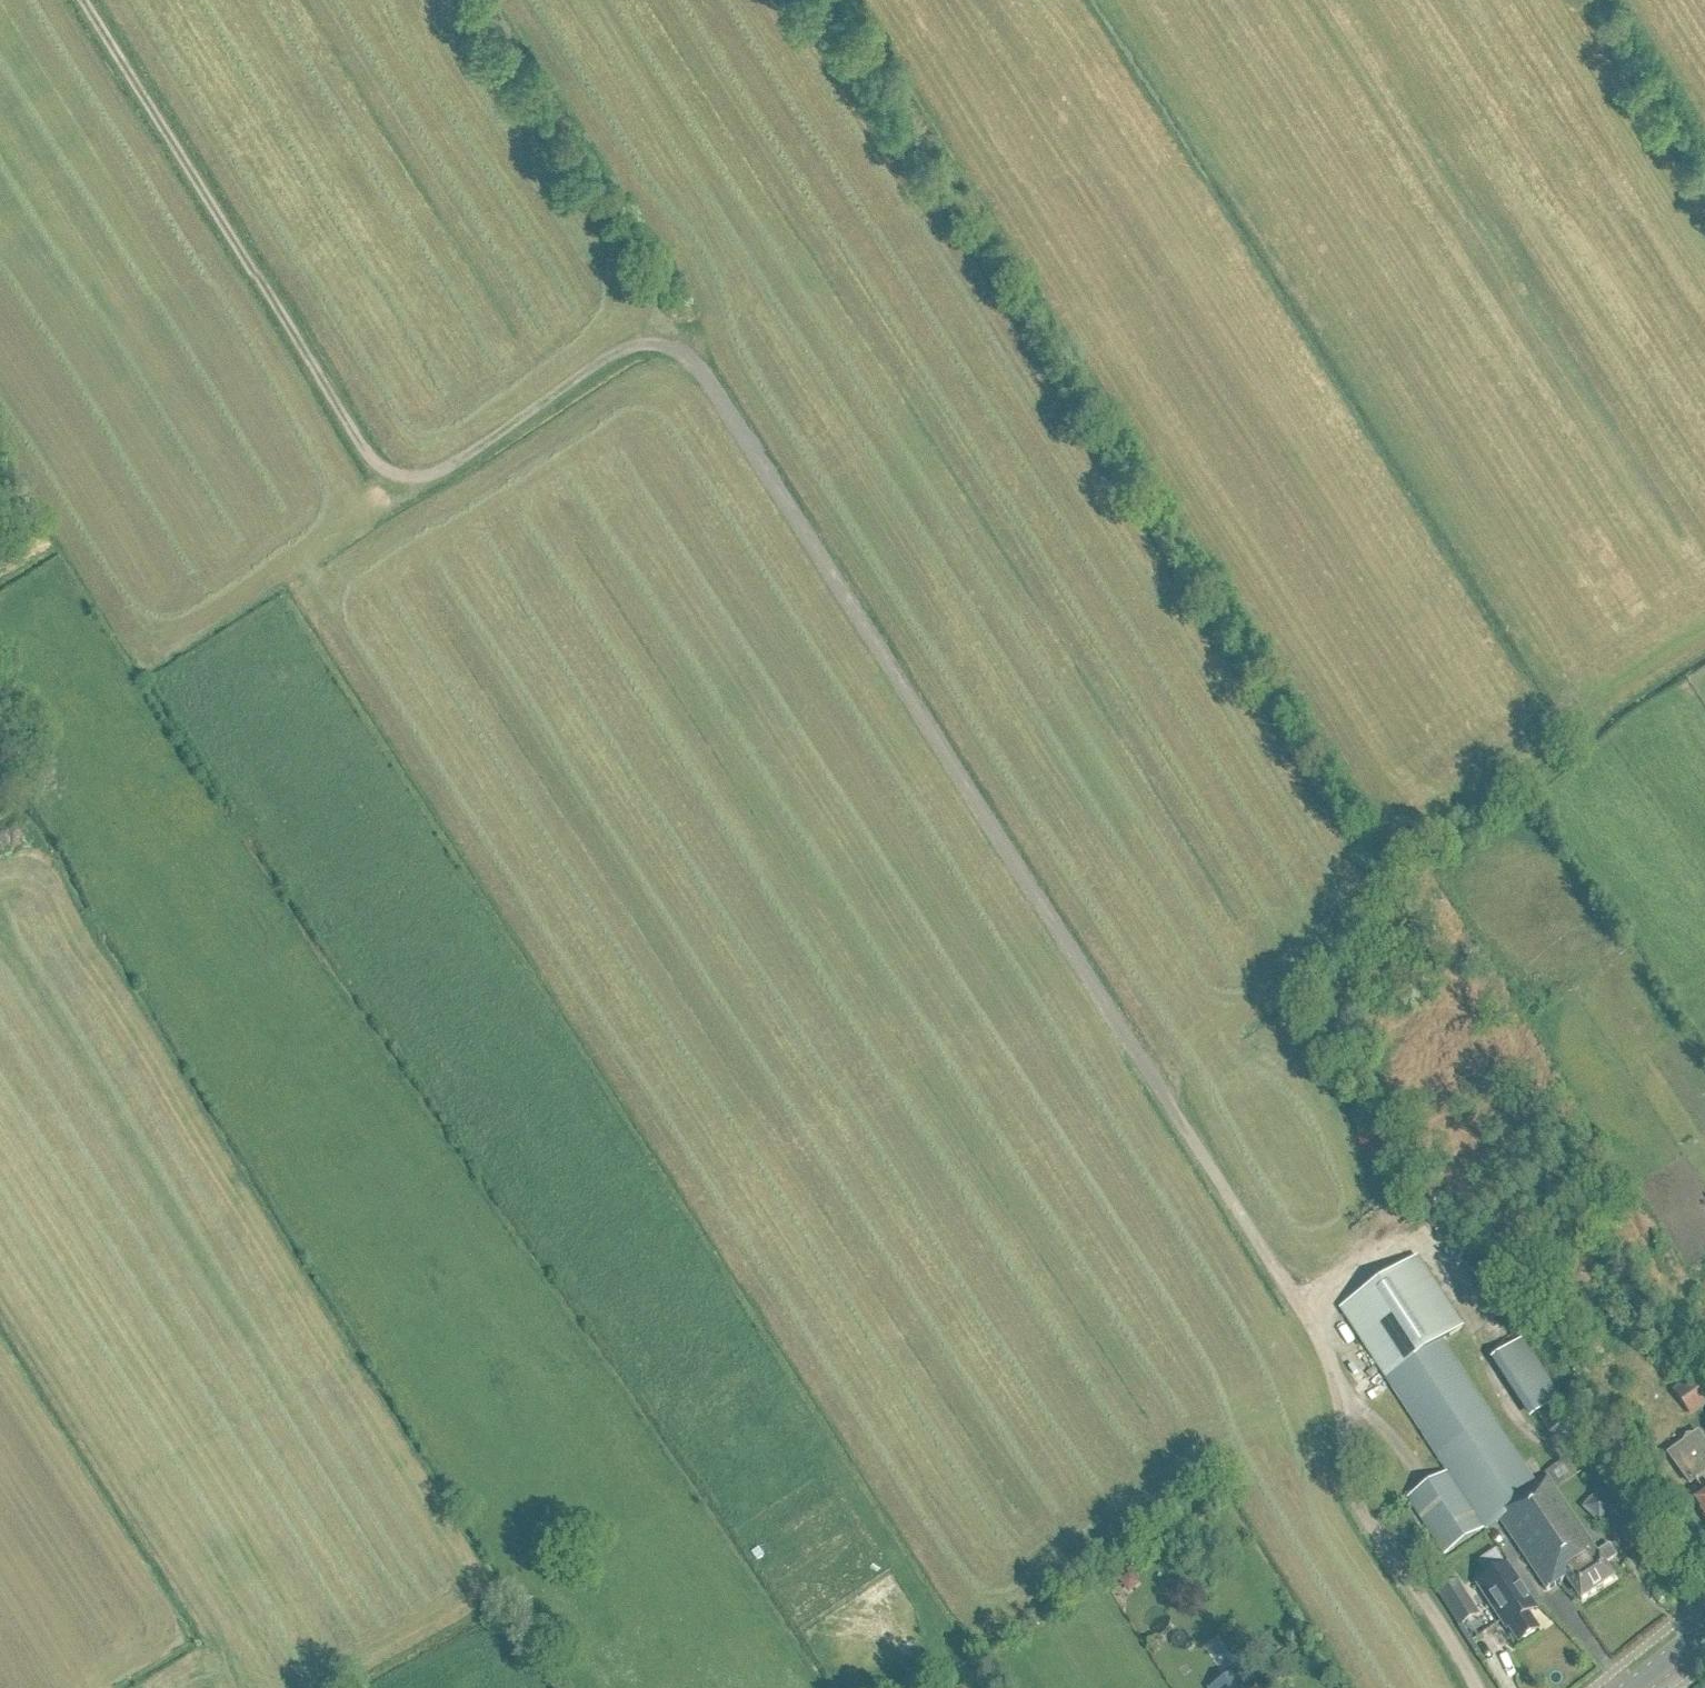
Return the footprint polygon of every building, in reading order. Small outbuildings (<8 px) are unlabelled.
[(1605,1566),(1616,1559),(1609,1549),(1599,1556),(1551,1482),(1538,1490),(1444,1346),(1464,1333),(1419,1264),(1343,1312),(1449,1476),(1409,1502),(1447,1559),(1486,1534),(1488,1535),(1503,1525),(1549,1596),(1568,1584),(1582,1606),(1617,1584),(1605,1566)] [(1551,1407),(1577,1394),(1545,1330),(1519,1343),(1551,1407)] [(1704,1408),(1704,1370),(1704,1369),(1673,1392),(1692,1417),(1704,1408)] [(1701,1440),(1671,1459),(1692,1488),(1697,1484),(1704,1495),(1704,1446),(1701,1440)] [(1587,1450),(1568,1464),(1577,1476),(1596,1461),(1587,1450)] [(1697,1505),(1704,1518),(1704,1500),(1697,1505)] [(1502,1574),(1479,1588),(1502,1624),(1504,1623),(1518,1646),(1538,1634),(1529,1618),(1531,1617),(1526,1609),(1534,1604),(1516,1576),(1507,1582),(1502,1574)] [(1437,1594),(1459,1628),(1479,1615),(1457,1582),(1457,1581),(1437,1594)] [(1240,1669),(1210,1687),(1252,1687),(1240,1669)]
